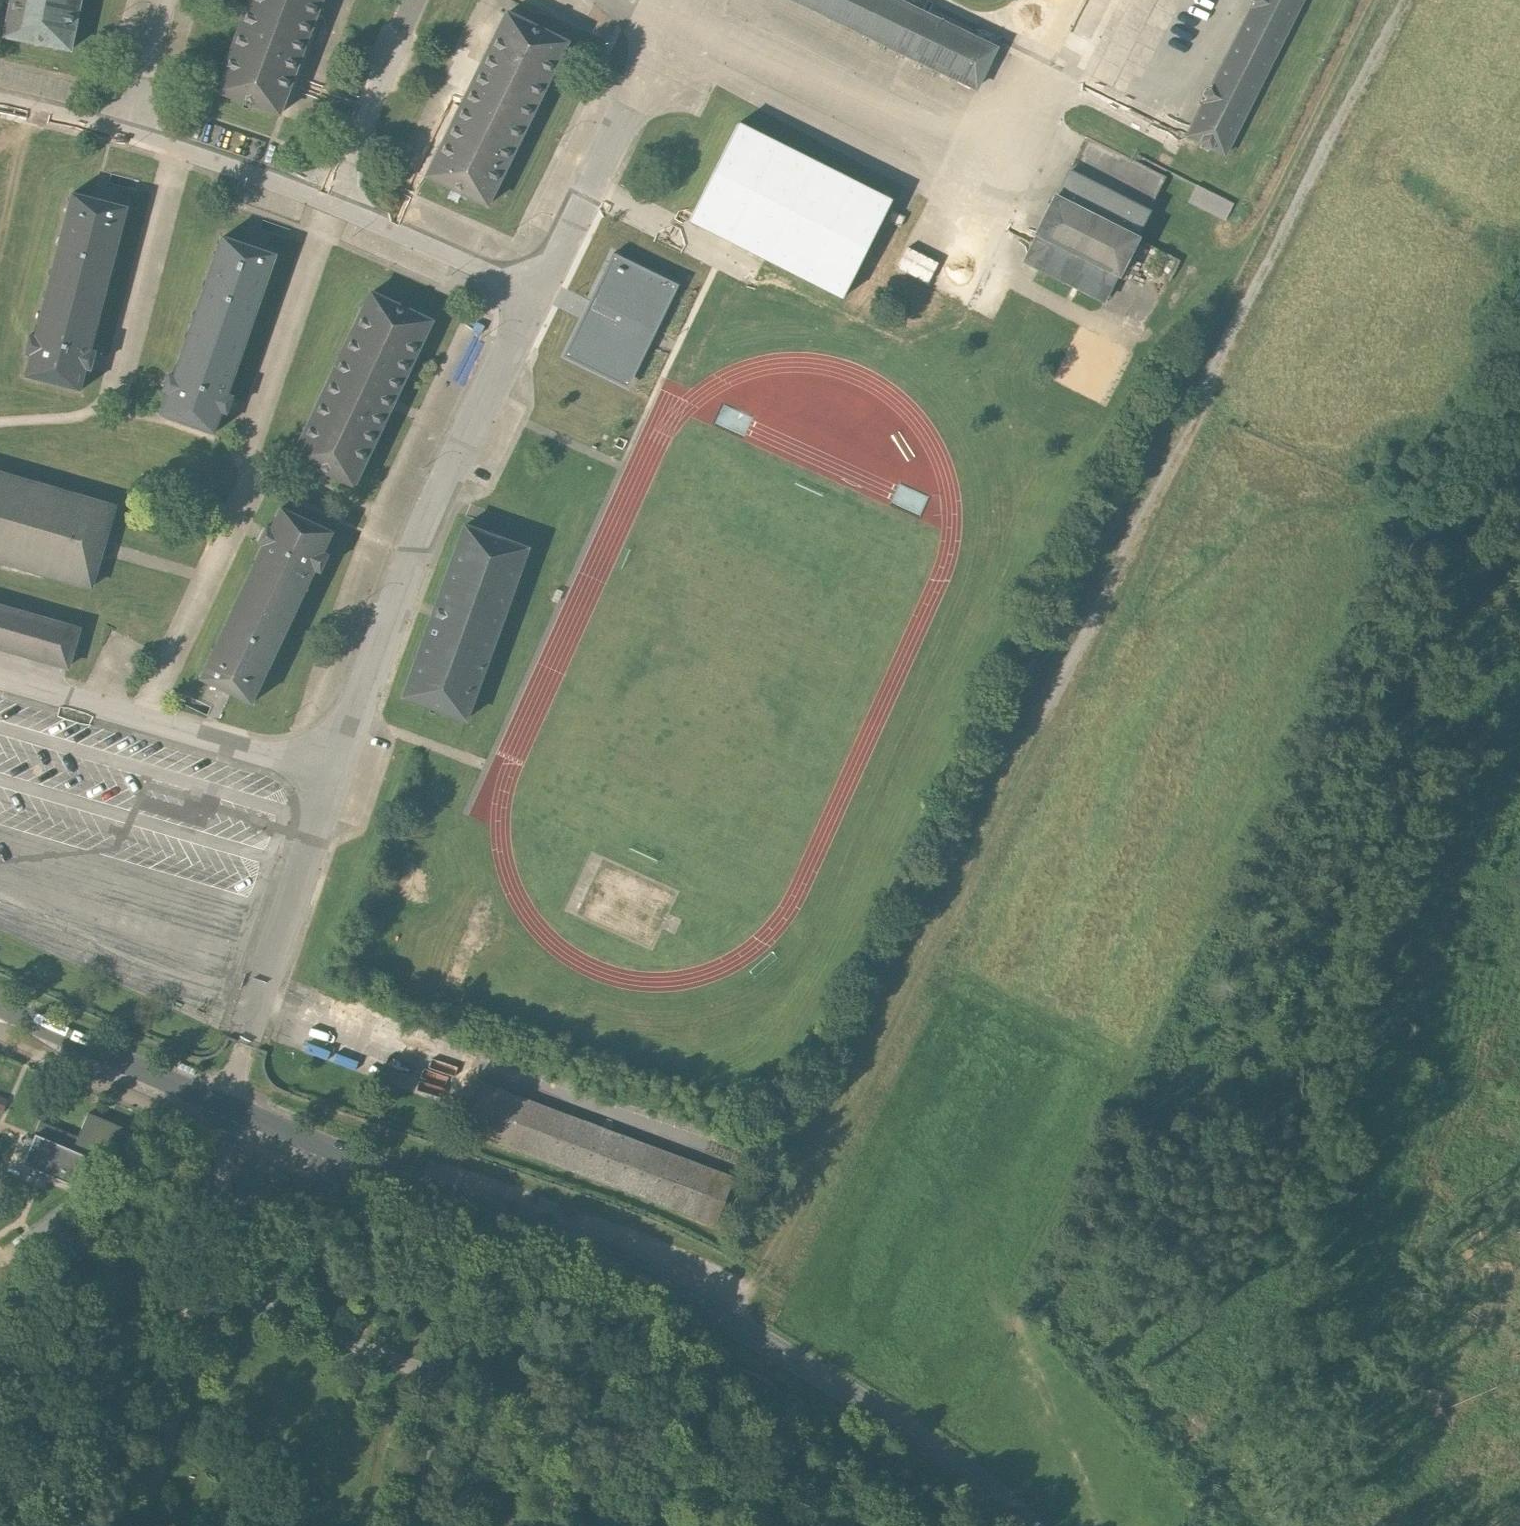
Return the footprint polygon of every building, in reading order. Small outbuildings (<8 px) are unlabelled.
[(0,35),(0,41),(73,54),(83,0),(6,0),(0,35)] [(212,93),(282,119),(327,0),(247,0),(212,93)] [(893,0),(776,0),(977,97),(999,52),(893,0)] [(1187,143),(1228,164),(1309,0),(1257,0),(1187,143)] [(566,44),(507,15),(427,176),(485,205),(566,44)] [(891,198),(736,123),(686,225),(841,300),(891,198)] [(1153,220),(1069,173),(1019,264),(1102,310),(1153,220)] [(125,209),(72,196),(36,339),(30,337),(25,355),(31,356),(26,377),(79,391),(85,369),(90,370),(94,354),(89,353),(125,209)] [(274,249),(219,231),(158,416),(214,434),(274,249)] [(676,285),(612,254),(590,299),(597,303),(573,353),(623,377),(647,327),(654,330),(676,285)] [(429,320),(372,294),(296,460),(352,486),(429,320)] [(88,588),(100,547),(111,508),(0,476),(0,563),(88,588)] [(274,522),(192,697),(248,723),(331,548),(274,522)] [(466,529),(404,698),(464,720),(526,551),(466,529)] [(0,609),(0,651),(67,670),(78,631),(0,609)] [(479,1083),(462,1130),(711,1220),(728,1173),(479,1083)] [(75,1187),(89,1155),(126,1171),(140,1135),(87,1113),(77,1137),(72,1148),(38,1134),(25,1165),(75,1187)] [(42,1123),(38,1134),(72,1148),(77,1137),(42,1123)]
